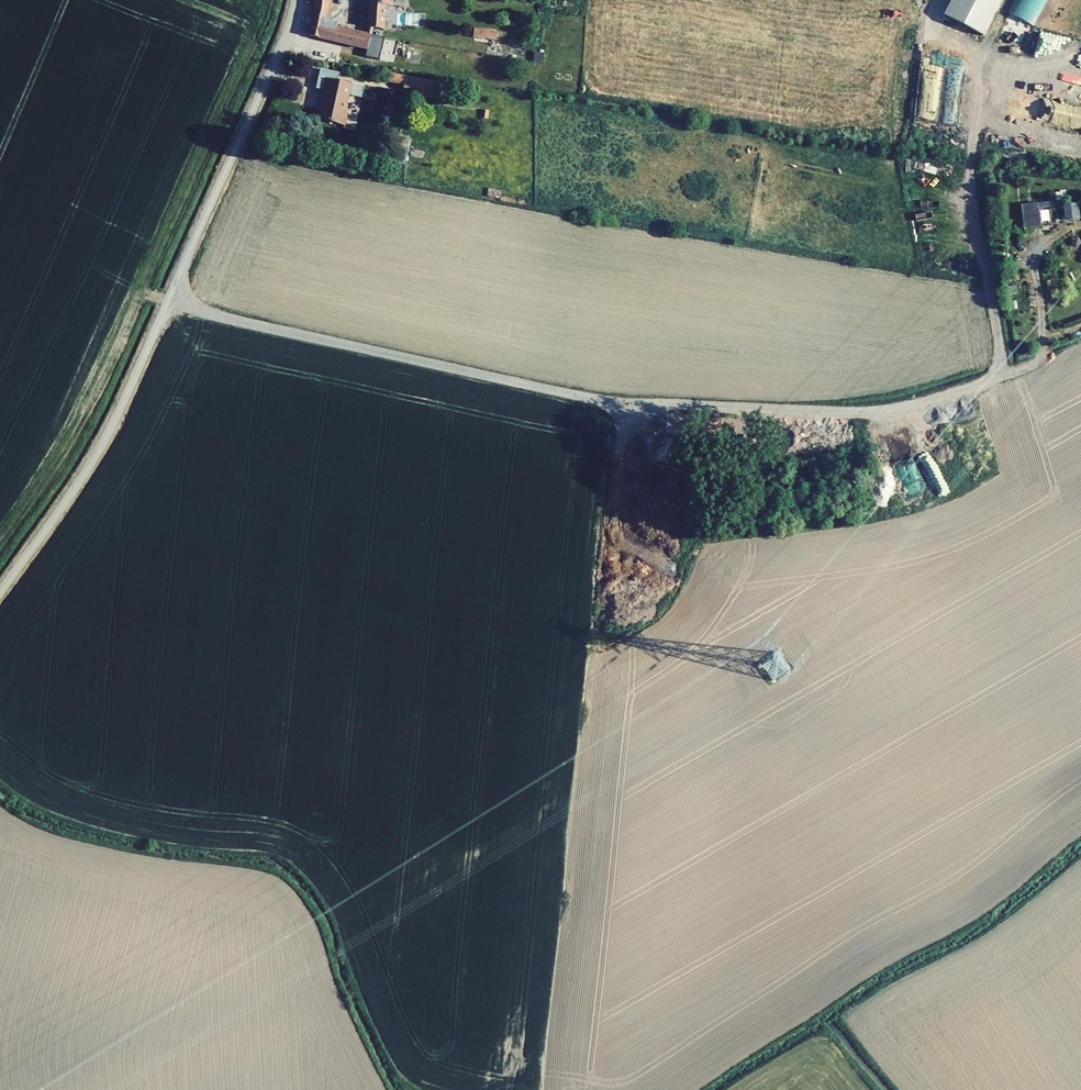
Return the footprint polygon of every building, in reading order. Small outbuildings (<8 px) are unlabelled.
[(392,0),(371,0),(370,35),(338,27),(338,22),(329,20),(332,0),(315,0),(309,35),(369,50),(374,27),(382,28),(384,3),(392,4),(392,0)] [(1008,14),(1030,27),(1045,0),(1016,0),(1008,14)] [(474,30),(474,39),(487,39),(488,31),(474,30)] [(403,93),(402,96),(414,98),(415,95),(438,99),(441,85),(387,76),(385,90),(403,93)] [(351,83),(327,78),(316,121),(345,127),(348,113),(344,112),(351,83)] [(1038,204),(1020,205),(1021,229),(1039,228),(1038,204)] [(1079,224),(1078,204),(1062,205),(1063,224),(1079,224)]
